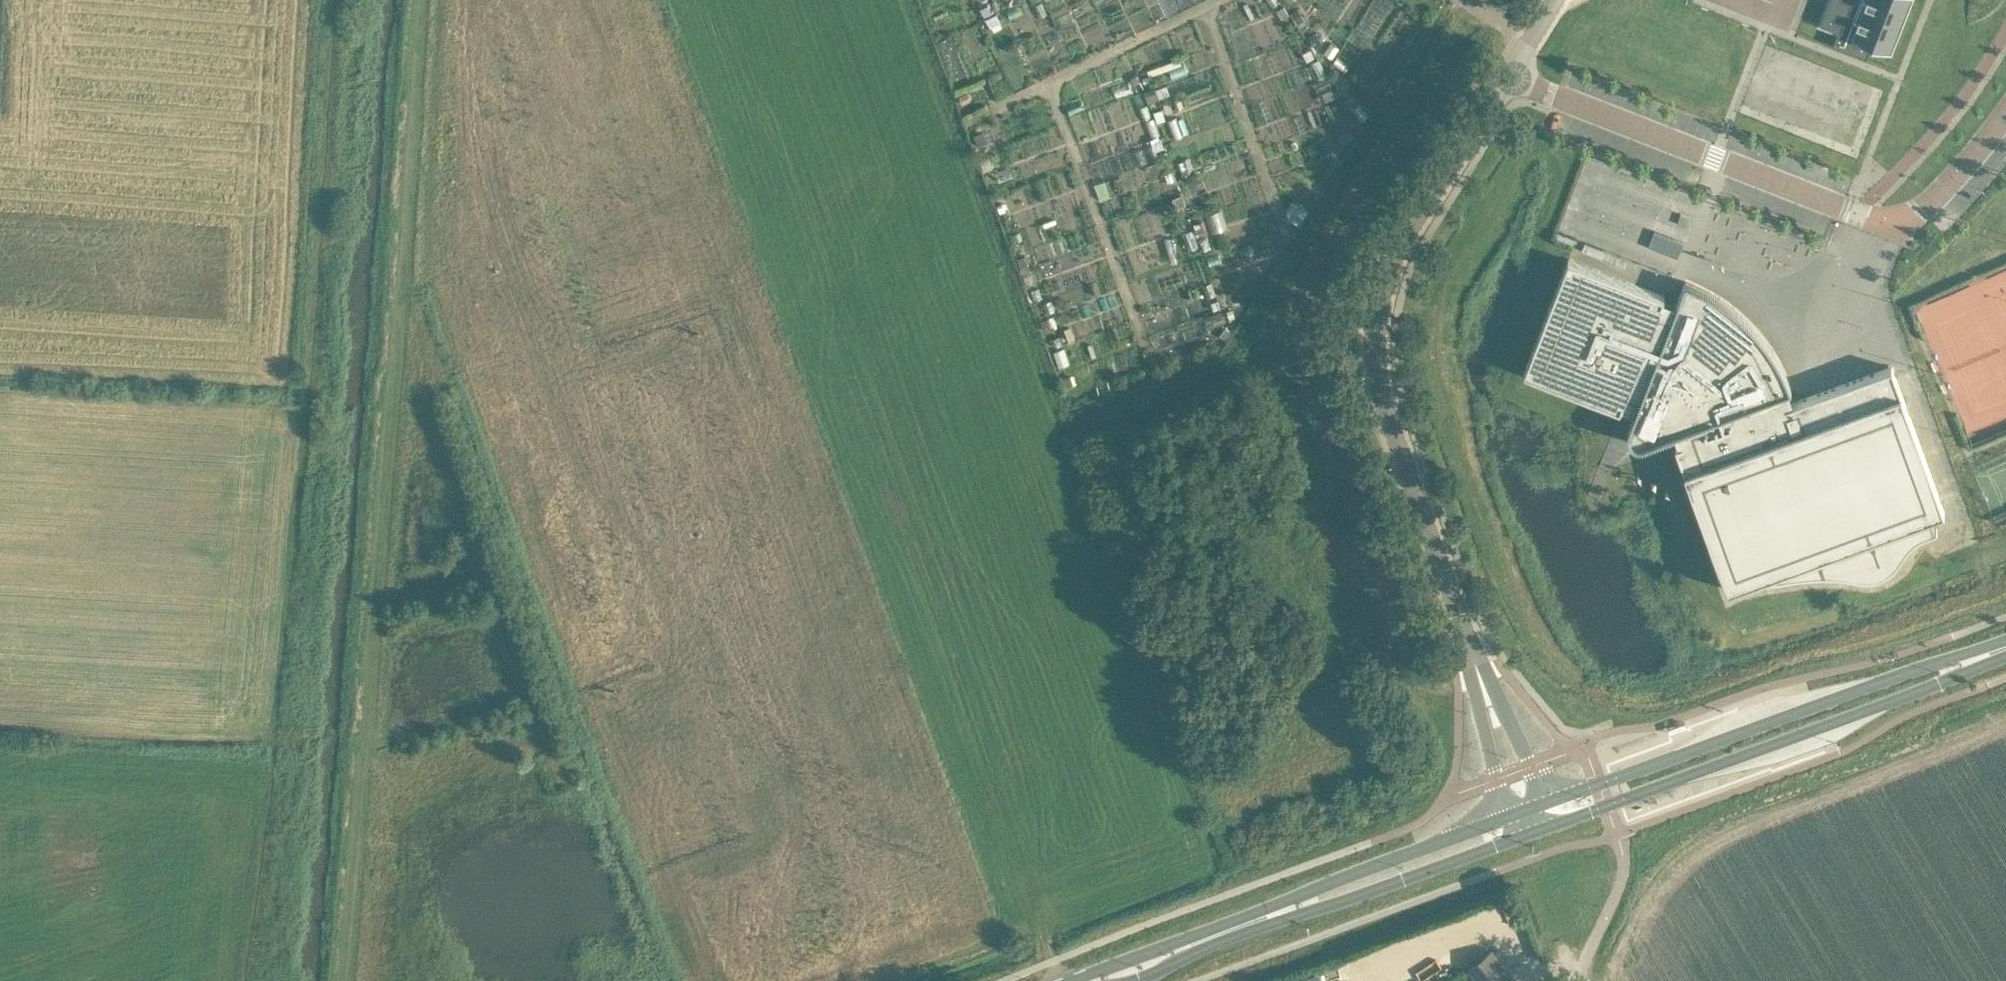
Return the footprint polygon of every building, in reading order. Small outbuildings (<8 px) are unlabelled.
[(1822,28),(1840,35),(1834,49),(1868,62),(1873,48),(1891,55),(1912,0),(1833,0),(1822,28)] [(1331,88),(1323,92),(1326,99),(1334,96),(1331,88)] [(1347,133),(1338,136),(1341,144),(1350,140),(1347,133)] [(1681,212),(1677,221),(1686,225),(1689,215),(1681,212)] [(1557,228),(1554,236),(1573,243),(1575,237),(1576,236),(1558,229),(1557,228)] [(1654,231),(1648,245),(1678,256),(1684,242),(1654,231)] [(1568,257),(1524,371),(1620,409),(1622,406),(1634,411),(1629,423),(1627,431),(1628,433),(1629,437),(1631,439),(1634,441),(1640,443),(1654,439),(1674,432),(1679,443),(1675,444),(1728,588),(1753,580),(1768,577),(1791,574),(1802,572),(1813,571),(1821,571),(1830,571),(1840,572),(1848,573),(1856,574),(1862,575),(1873,575),(1879,573),(1889,568),(1894,564),(1899,557),(1904,550),(1911,541),(1916,537),(1919,535),(1933,529),(1937,528),(1937,526),(1935,526),(1930,514),(1944,509),(1892,365),(1793,401),(1789,389),(1791,387),(1785,373),(1778,359),(1769,345),(1759,332),(1746,319),(1729,304),(1713,293),(1698,285),(1685,280),(1676,303),(1663,298),(1664,295),(1568,257)] [(1469,966),(1481,980),(1518,980),(1491,948),(1469,966)]
